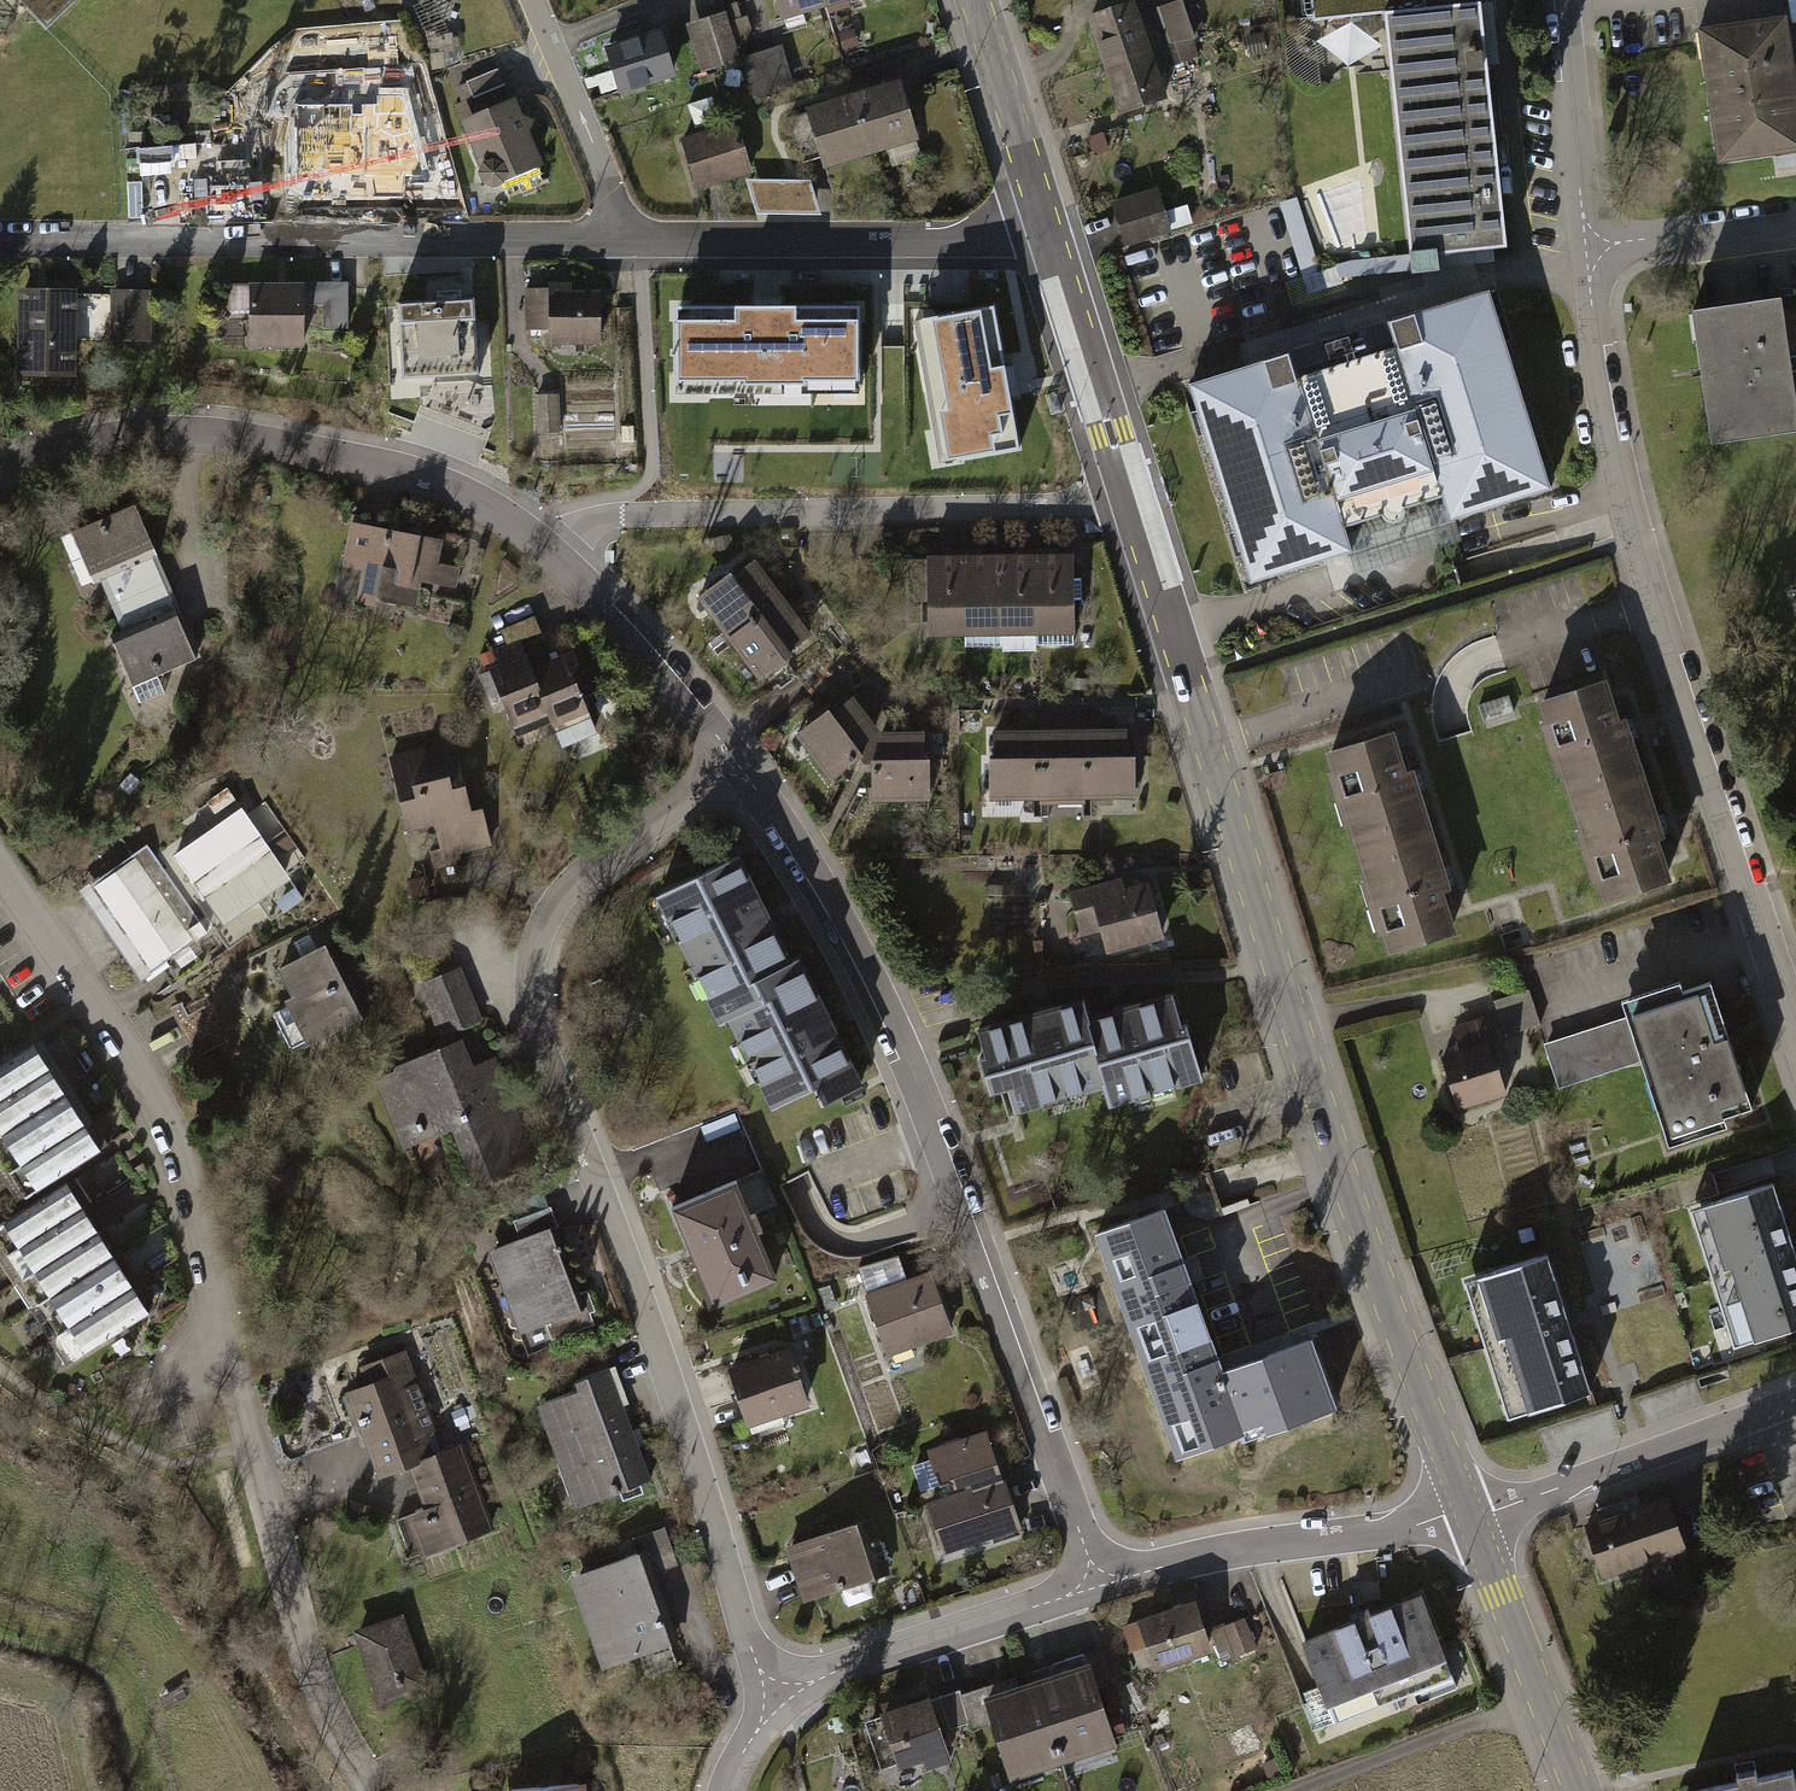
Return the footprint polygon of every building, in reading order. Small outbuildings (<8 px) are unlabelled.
[(45,27),(73,0),(19,0),(45,27)] [(417,7),(437,70),(460,63),(441,0),(439,0),(417,7)] [(784,22),(786,21),(787,25),(806,19),(805,15),(827,8),(825,0),(777,0),(784,22)] [(827,8),(852,1),(853,5),(871,0),(825,0),(827,8)] [(1309,26),(1387,17),(1415,279),(1441,276),(1439,258),(1506,251),(1480,6),(1424,11),(1423,0),(1306,0),(1309,26)] [(1136,16),(1138,23),(1144,22),(1143,17),(1159,12),(1170,43),(1194,39),(1181,1),(1136,16)] [(1091,18),(1107,64),(1148,51),(1138,23),(1136,16),(1132,4),(1091,18)] [(1138,23),(1148,51),(1170,43),(1159,12),(1143,17),(1144,22),(1138,23)] [(728,13),(687,25),(702,73),(743,60),(728,13)] [(1698,29),(1717,166),(1795,154),(1795,72),(1788,17),(1698,29)] [(855,30),(840,35),(845,49),(859,45),(855,30)] [(662,34),(610,49),(623,94),(675,78),(662,34)] [(1170,43),(1148,51),(1154,71),(1176,63),(1170,43)] [(783,47),(743,60),(755,100),(795,87),(783,47)] [(1107,64),(1123,111),(1163,97),(1154,71),(1148,51),(1107,64)] [(849,77),(873,153),(919,139),(902,85),(909,83),(902,60),(849,77)] [(466,103),(473,119),(470,127),(486,164),(482,173),(486,185),(496,187),(503,184),(505,190),(532,191),(545,186),(537,169),(541,167),(499,70),(468,83),(475,99),(466,103)] [(375,196),(434,168),(398,92),(339,121),(375,196)] [(312,119),(352,117),(351,95),(287,98),(289,134),(312,133),(312,119)] [(856,98),(789,119),(803,161),(823,155),(827,168),(873,153),(856,98)] [(738,122),(681,139),(698,192),(755,174),(738,122)] [(756,218),(818,215),(817,181),(755,184),(756,218)] [(1156,193),(1115,207),(1128,243),(1168,230),(1156,193)] [(350,285),(251,285),(251,348),(306,348),(306,306),(324,306),(324,329),(349,329),(350,285)] [(552,293),(527,293),(527,329),(550,329),(550,344),(602,344),(602,296),(560,296),(560,289),(552,289),(552,293)] [(22,291),(21,376),(72,377),(73,291),(22,291)] [(468,292),(396,296),(400,371),(473,367),(468,292)] [(1291,361),(1189,394),(1252,587),(1565,486),(1501,292),(1389,328),(1397,353),(1299,384),(1291,361)] [(149,294),(114,293),(112,341),(148,341),(149,294)] [(859,303),(674,302),(674,374),(859,375),(859,303)] [(995,303),(920,315),(944,456),(1018,444),(995,303)] [(1695,318),(1714,451),(1795,439),(1795,379),(1786,306),(1695,318)] [(560,432),(559,396),(539,396),(540,433),(560,432)] [(136,506),(73,534),(95,584),(103,581),(114,604),(158,585),(148,562),(159,557),(136,506)] [(443,543),(353,527),(346,563),(389,571),(383,600),(417,606),(422,580),(455,586),(458,569),(438,566),(443,543)] [(1036,558),(1000,559),(1001,653),(1037,652),(1036,558)] [(1071,580),(1071,558),(1036,559),(1037,636),(1072,636),(1072,601),(1083,601),(1082,579),(1071,580)] [(1000,559),(964,559),(965,653),(1001,653),(1000,559)] [(964,560),(928,560),(929,581),(916,581),(917,602),(928,602),(929,637),(965,637),(964,560)] [(719,606),(715,608),(736,638),(784,603),(757,566),(737,581),(735,578),(711,595),(719,606)] [(116,647),(141,703),(165,693),(158,678),(197,661),(178,617),(174,619),(160,587),(116,606),(131,640),(116,647)] [(737,638),(758,667),(762,664),(770,675),(794,657),(791,654),(811,640),(784,603),(737,638)] [(510,649),(521,644),(545,634),(538,616),(502,631),(510,649)] [(510,649),(488,658),(518,731),(528,727),(532,729),(536,728),(539,726),(539,723),(550,718),(533,673),(521,644),(510,649)] [(573,656),(533,673),(564,748),(597,734),(583,702),(586,700),(586,696),(583,694),(580,695),(573,677),(577,666),(573,656)] [(1606,687),(1539,709),(1545,727),(1550,726),(1568,780),(1563,782),(1572,809),(1648,784),(1628,723),(1619,726),(1606,687)] [(816,745),(812,748),(834,777),(869,751),(864,745),(876,736),(854,706),(834,721),(832,718),(808,735),(816,745)] [(1088,795),(1124,794),(1124,789),(1137,789),(1136,759),(1132,759),(1132,735),(1086,736),(1088,795)] [(1086,736),(1045,738),(1047,796),(1088,795),(1086,736)] [(1010,792),(1010,797),(1047,796),(1045,738),(999,739),(1000,763),(996,763),(997,793),(1010,792)] [(880,798),(917,798),(917,793),(930,793),(929,763),(925,763),(925,739),(888,739),(889,753),(879,753),(880,798)] [(1394,739),(1327,759),(1332,778),(1337,776),(1354,831),(1349,832),(1357,860),(1434,836),(1415,775),(1406,778),(1394,739)] [(396,762),(404,791),(411,790),(420,827),(436,823),(447,862),(490,851),(481,816),(470,819),(451,747),(442,750),(437,746),(434,752),(396,762)] [(1601,891),(1607,909),(1674,886),(1661,848),(1670,845),(1649,784),(1573,810),(1582,837),(1587,835),(1606,890),(1601,891)] [(175,855),(201,892),(267,845),(227,789),(202,807),(215,826),(175,855)] [(1383,942),(1389,961),(1457,940),(1444,900),(1453,898),(1434,836),(1357,860),(1366,888),(1371,886),(1388,941),(1383,942)] [(267,845),(201,892),(227,929),(268,900),(281,919),(306,901),(267,845)] [(208,935),(149,848),(91,887),(151,974),(208,935)] [(744,861),(660,901),(711,1006),(795,966),(744,861)] [(1122,882),(1073,895),(1084,936),(1106,930),(1112,954),(1165,940),(1150,886),(1125,893),(1122,882)] [(330,949),(283,973),(297,999),(286,1005),(308,1047),(366,1018),(330,949)] [(868,1090),(806,962),(711,1009),(722,1030),(732,1026),(775,1113),(822,1090),(831,1108),(868,1090)] [(464,982),(432,995),(447,1034),(479,1021),(464,982)] [(1682,991),(1624,1009),(1628,1019),(1544,1046),(1559,1090),(1642,1063),(1670,1152),(1729,1134),(1725,1124),(1753,1115),(1714,990),(1685,999),(1682,991)] [(205,992),(171,1008),(194,1057),(228,1041),(205,992)] [(1530,994),(1497,1004),(1506,1033),(1539,1023),(1530,994)] [(1186,1032),(1176,998),(1129,1011),(1131,1017),(1122,1019),(1120,1014),(1091,1022),(1117,1110),(1139,1104),(1137,1096),(1180,1083),(1183,1092),(1209,1084),(1194,1030),(1186,1032)] [(1042,1016),(983,1033),(991,1063),(987,1064),(997,1099),(1013,1095),(1019,1118),(1046,1111),(1044,1102),(1087,1089),(1089,1097),(1111,1091),(1086,1004),(1053,1013),(1055,1018),(1044,1022),(1042,1016)] [(50,1072),(33,1045),(0,1067),(0,1103),(50,1072)] [(403,1078),(386,1084),(427,1187),(474,1169),(480,1184),(507,1174),(509,1179),(534,1170),(492,1063),(471,1071),(461,1045),(441,1052),(442,1057),(401,1073),(403,1078)] [(1495,1054),(1445,1068),(1455,1106),(1505,1093),(1495,1054)] [(67,1098),(50,1072),(0,1104),(0,1132),(4,1138),(67,1098)] [(22,1168),(85,1128),(67,1098),(4,1138),(22,1168)] [(39,1194),(102,1154),(85,1128),(22,1168),(39,1194)] [(768,1177),(681,1215),(721,1307),(777,1282),(758,1239),(767,1235),(759,1218),(781,1208),(768,1177)] [(20,1252),(84,1212),(67,1186),(4,1226),(20,1252)] [(1693,1215),(1738,1353),(1795,1334),(1795,1259),(1773,1189),(1693,1215)] [(554,1252),(547,1233),(559,1229),(552,1210),(515,1224),(523,1244),(497,1254),(528,1334),(548,1326),(555,1344),(596,1328),(591,1314),(597,1312),(589,1293),(573,1299),(557,1258),(564,1255),(561,1249),(554,1252)] [(37,1278),(100,1238),(84,1212),(20,1252),(37,1278)] [(1166,1218),(1110,1238),(1122,1269),(1116,1271),(1126,1298),(1131,1296),(1139,1317),(1133,1319),(1144,1350),(1150,1348),(1206,1327),(1166,1218)] [(54,1304),(117,1264),(100,1238),(37,1278),(54,1304)] [(900,1259),(860,1270),(889,1349),(915,1340),(917,1347),(953,1334),(932,1276),(910,1284),(900,1259)] [(1548,1262),(1467,1288),(1512,1426),(1593,1400),(1548,1262)] [(70,1331),(134,1291),(117,1264),(54,1305),(70,1331)] [(87,1357),(151,1317),(134,1291),(70,1331),(87,1357)] [(1206,1327),(1150,1348),(1157,1367),(1151,1369),(1169,1417),(1174,1415),(1190,1458),(1247,1438),(1246,1437),(1225,1379),(1206,1327)] [(1315,1346),(1225,1379),(1246,1437),(1272,1427),(1275,1436),(1316,1421),(1314,1415),(1337,1406),(1315,1346)] [(793,1350),(732,1370),(753,1436),(786,1425),(784,1418),(812,1409),(793,1350)] [(586,1394),(549,1408),(585,1505),(643,1483),(632,1451),(636,1449),(630,1434),(627,1435),(618,1411),(623,1409),(610,1375),(583,1386),(586,1394)] [(399,1379),(353,1397),(362,1422),(369,1420),(388,1473),(429,1458),(421,1436),(433,1432),(417,1387),(403,1392),(399,1379)] [(960,1442),(940,1448),(943,1456),(931,1459),(931,1462),(917,1466),(915,1470),(922,1493),(952,1483),(957,1500),(935,1507),(949,1551),(1018,1530),(988,1434),(967,1441),(969,1448),(962,1450),(960,1442)] [(460,1448),(413,1466),(431,1513),(400,1525),(413,1558),(490,1529),(460,1448)] [(1605,1525),(1588,1531),(1605,1579),(1683,1552),(1666,1503),(1643,1511),(1639,1499),(1600,1512),(1605,1525)] [(876,1523),(788,1550),(805,1604),(893,1577),(876,1523)] [(643,1558),(576,1582),(596,1637),(601,1635),(612,1664),(676,1640),(652,1572),(680,1562),(669,1533),(639,1544),(643,1558)] [(1684,1564),(1656,1573),(1665,1601),(1693,1591),(1684,1564)] [(1449,1659),(1426,1601),(1376,1620),(1372,1612),(1355,1619),(1359,1627),(1312,1646),(1335,1704),(1449,1659)] [(1199,1604),(1144,1622),(1160,1670),(1215,1653),(1199,1604)] [(406,1615),(354,1633),(380,1707),(432,1689),(406,1615)] [(1226,1625),(1216,1629),(1229,1661),(1257,1650),(1245,1621),(1227,1628),(1226,1625)] [(1053,1682),(1039,1687),(1064,1764),(1118,1746),(1089,1656),(1048,1669),(1053,1682)] [(1005,1697),(989,1702),(985,1690),(961,1698),(960,1694),(942,1700),(952,1731),(971,1725),(973,1734),(996,1726),(1014,1780),(1064,1764),(1039,1687),(1022,1692),(1018,1679),(1001,1685),(1005,1697)] [(930,1701),(884,1716),(885,1720),(866,1726),(882,1773),(925,1759),(929,1771),(952,1764),(930,1701)] [(1684,1781),(1686,1790),(1795,1790),(1795,1789),(1790,1759),(1754,1767),(1753,1759),(1734,1763),(1735,1770),(1684,1781)] [(581,1780),(498,1787),(498,1790),(582,1790),(581,1780)]
